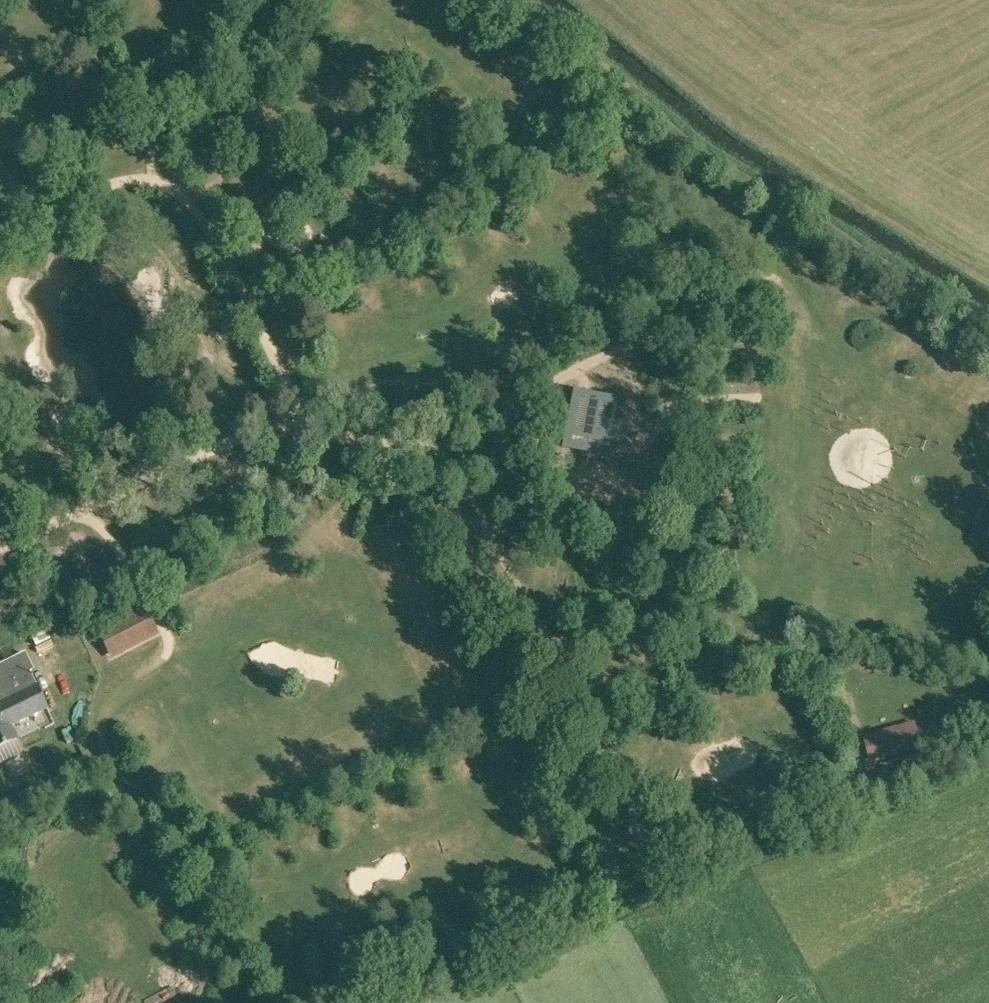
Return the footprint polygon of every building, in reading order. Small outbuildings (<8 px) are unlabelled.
[(640,437),(617,391),(564,417),(587,463),(601,456),(603,460),(628,448),(626,444),(640,437)] [(49,638),(45,629),(31,635),(36,645),(49,638)] [(16,740),(10,727),(46,709),(28,673),(33,670),(25,652),(0,664),(0,748),(16,740)] [(870,764),(923,750),(915,723),(863,737),(870,764)] [(66,744),(75,740),(70,728),(61,732),(66,744)] [(9,766),(32,757),(26,739),(2,748),(9,766)] [(31,925),(13,930),(15,939),(34,934),(31,925)]
